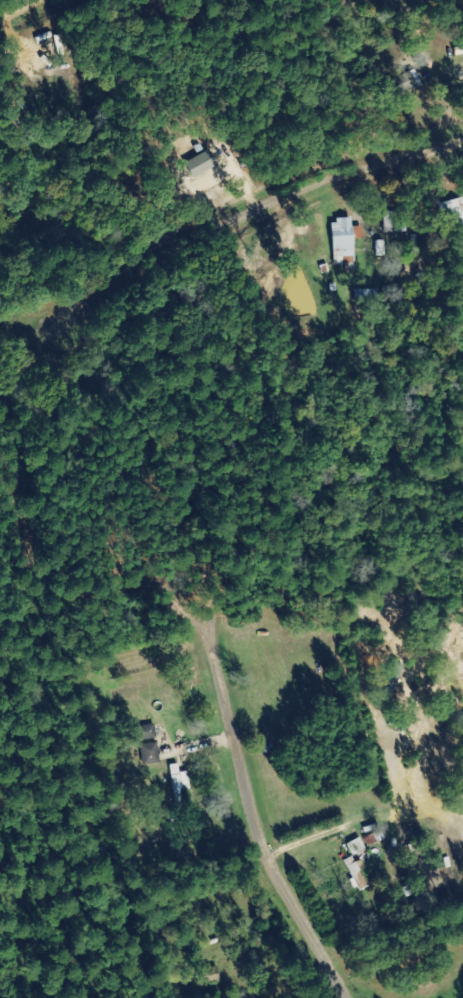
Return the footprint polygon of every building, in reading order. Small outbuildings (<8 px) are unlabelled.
[(397,96),(424,86),(418,71),(391,80),(397,96)] [(220,168),(215,152),(188,161),(194,177),(220,168)] [(441,204),(447,228),(462,224),(462,198),(441,204)] [(334,265),(356,264),(355,240),(364,239),(363,227),(353,227),(352,220),(332,221),(334,265)] [(378,290),(356,290),(356,303),(378,303),(378,290)] [(143,740),(157,738),(155,726),(148,727),(149,730),(141,730),(143,740)] [(162,760),(157,742),(140,747),(146,766),(162,760)] [(178,803),(193,801),(188,772),(181,773),(180,764),(172,766),(178,803)] [(348,844),(353,856),(366,849),(361,838),(348,844)] [(366,868),(362,860),(356,863),(353,857),(345,860),(360,891),(368,887),(360,871),(366,868)] [(223,982),(220,967),(207,969),(209,984),(223,982)]
